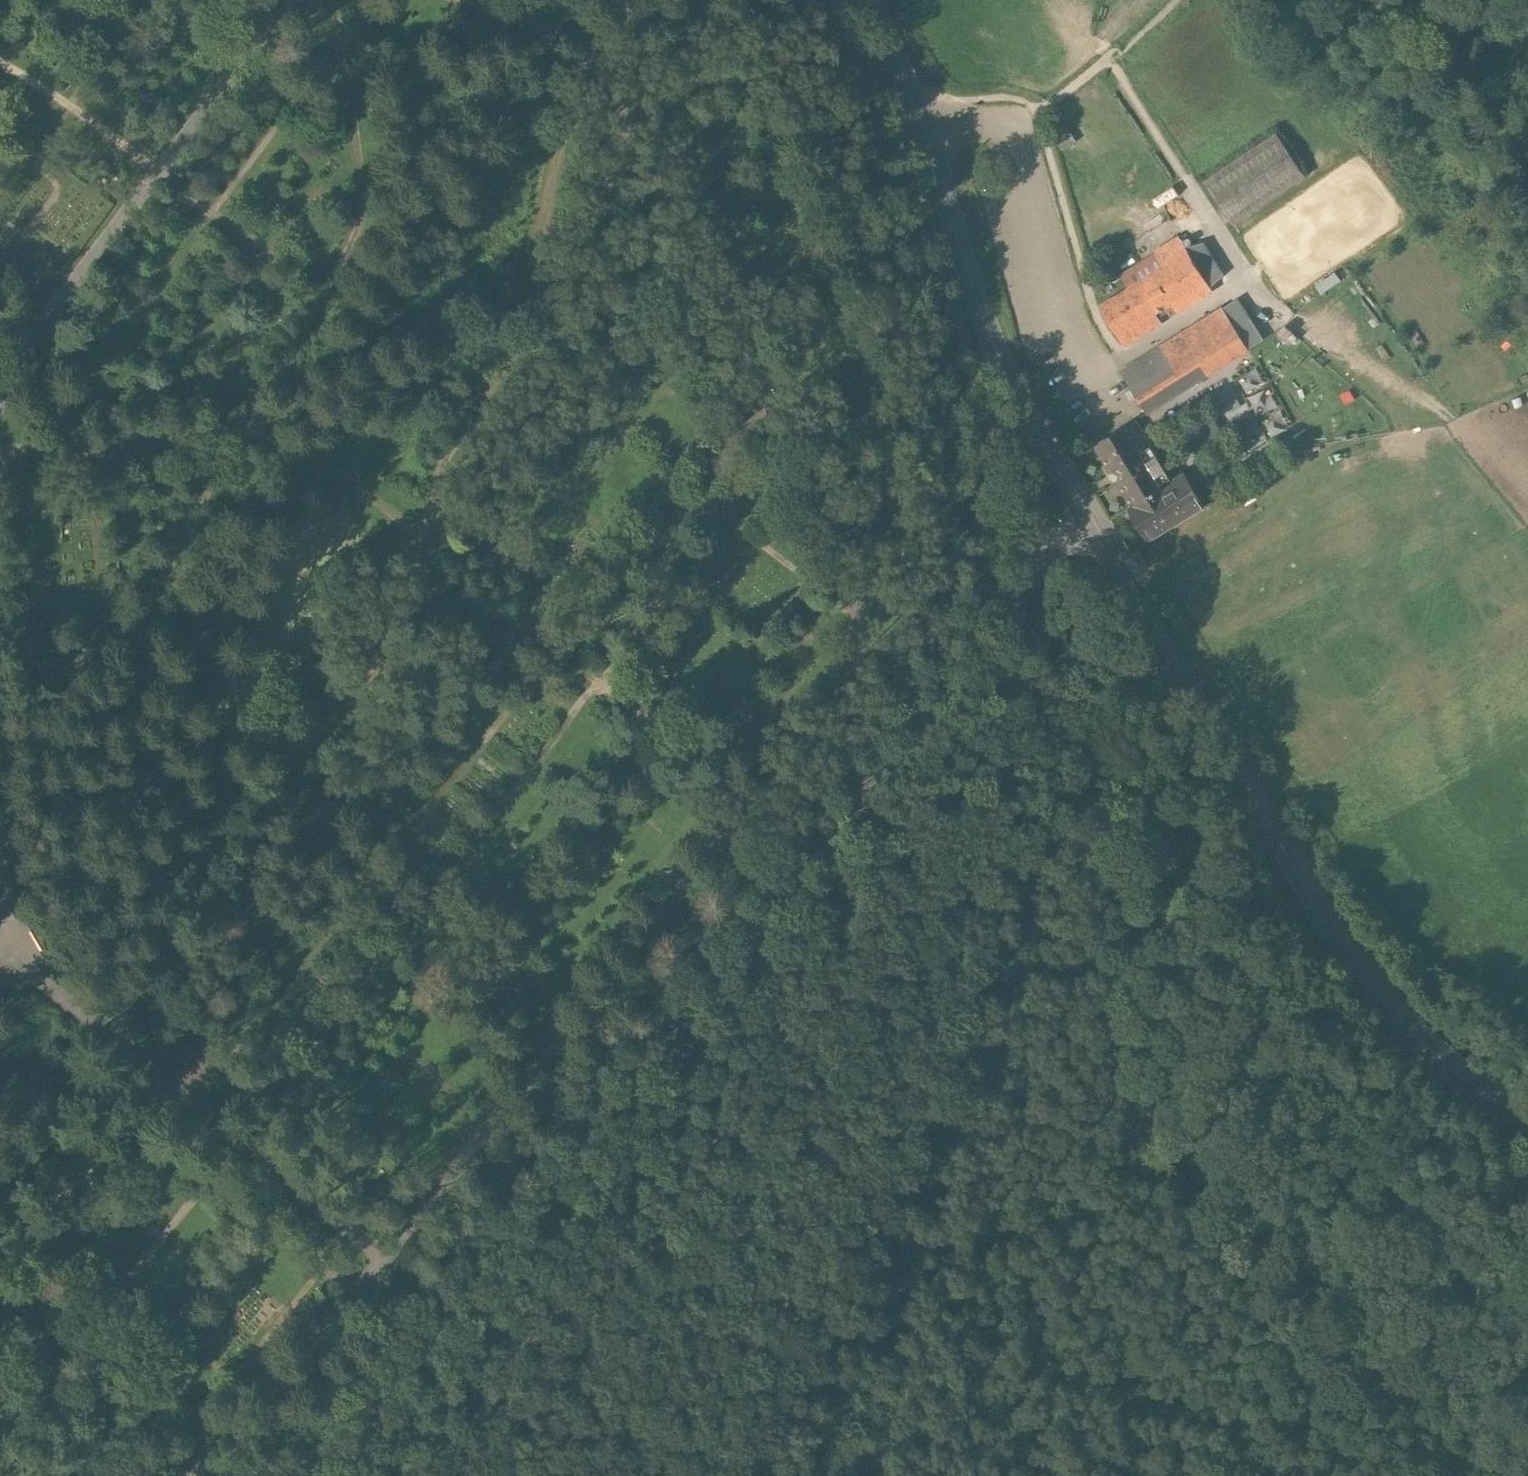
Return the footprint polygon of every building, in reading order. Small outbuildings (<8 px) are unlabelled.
[(1310,177),(1281,133),(1208,181),(1237,225),(1310,177)] [(1100,308),(1126,350),(1217,294),(1212,285),(1189,247),(1182,237),(1123,274),(1132,288),(1100,308)] [(1204,242),(1189,247),(1212,285),(1224,274),(1204,242)] [(1340,270),(1322,281),(1327,289),(1345,278),(1340,270)] [(1238,299),(1223,308),(1247,349),(1263,340),(1238,299)] [(1223,308),(1121,369),(1148,412),(1249,352),(1247,349),(1223,308)] [(1205,506),(1185,472),(1162,486),(1141,452),(1153,445),(1138,420),(1095,446),(1132,508),(1127,511),(1146,542),(1205,506)]
